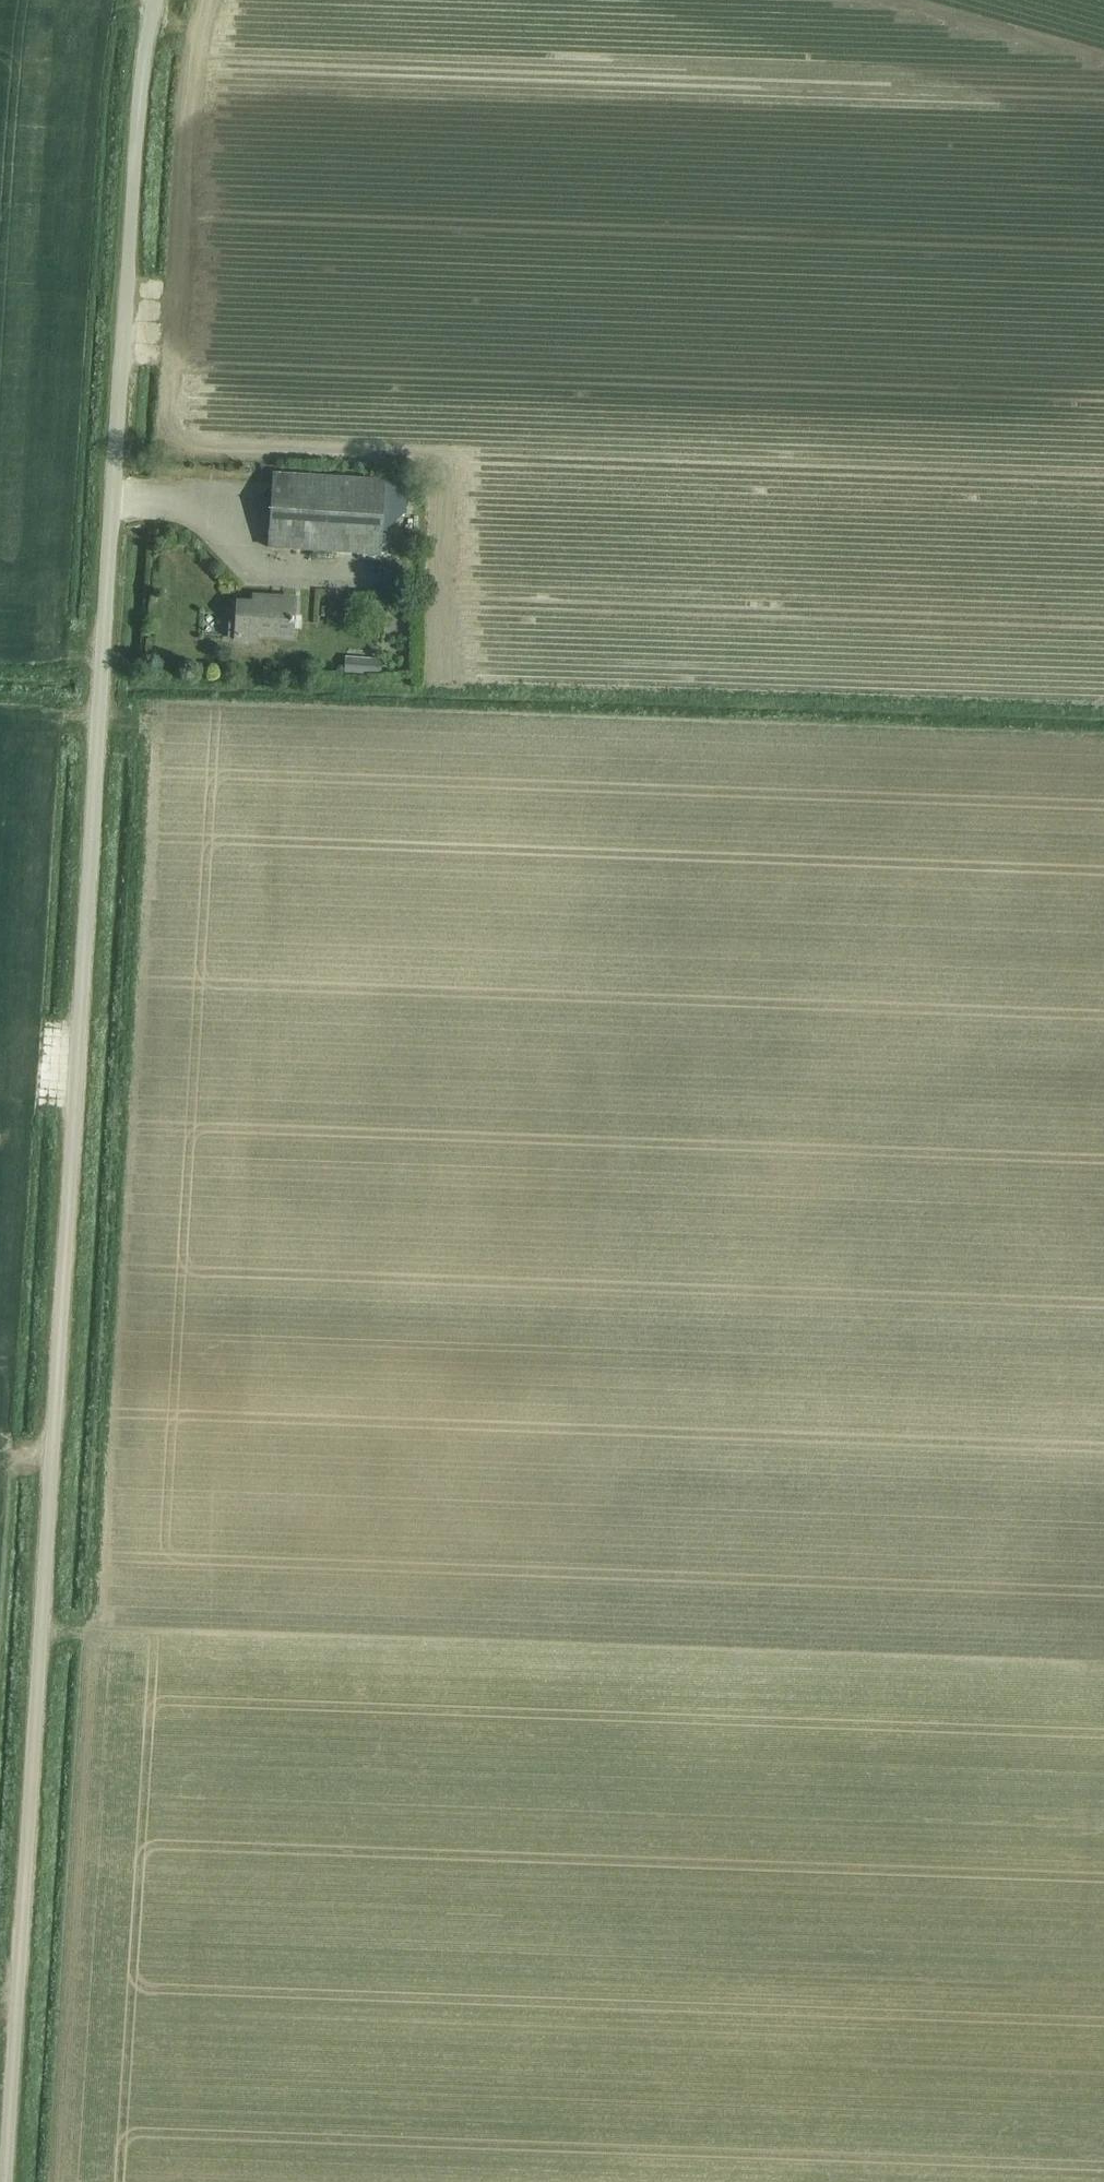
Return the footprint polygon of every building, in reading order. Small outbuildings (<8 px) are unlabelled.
[(379,555),(383,481),(275,475),(270,548),(379,555)] [(235,604),(235,614),(228,614),(227,636),(234,636),(234,639),(257,640),(257,634),(291,636),(293,600),(252,598),(251,604),(235,604)] [(371,598),(370,613),(386,614),(387,599),(371,598)] [(383,662),(346,660),(345,676),(382,678),(383,662)]
